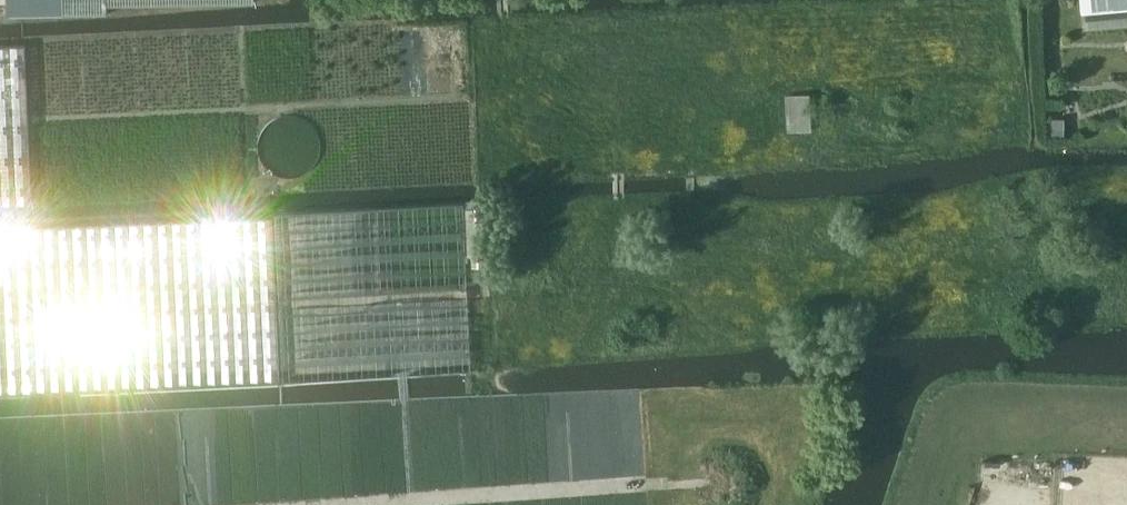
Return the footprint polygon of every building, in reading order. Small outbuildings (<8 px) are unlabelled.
[(107,13),(107,4),(254,2),(254,0),(0,0),(0,15),(107,13)] [(1082,25),(1126,24),(1126,0),(1082,0),(1082,25)] [(32,202),(32,197),(28,123),(28,117),(24,47),(24,44),(0,45),(0,203),(32,202)] [(791,136),(814,135),(812,95),(789,96),(791,136)] [(326,147),(326,146),(325,139),(324,134),(321,128),(317,123),(311,119),(306,116),(301,114),(294,113),(288,114),(281,116),(276,119),(271,122),(266,128),(263,134),(262,139),(261,145),(261,151),(263,157),(265,162),(269,168),(275,173),(279,175),(283,177),(291,179),(297,179),(304,177),(310,174),(315,171),(320,166),(323,160),(325,153),(326,147)] [(278,378),(281,377),(281,383),(472,371),(463,204),(273,214),(273,216),(272,216),(0,229),(0,390),(278,378)]
